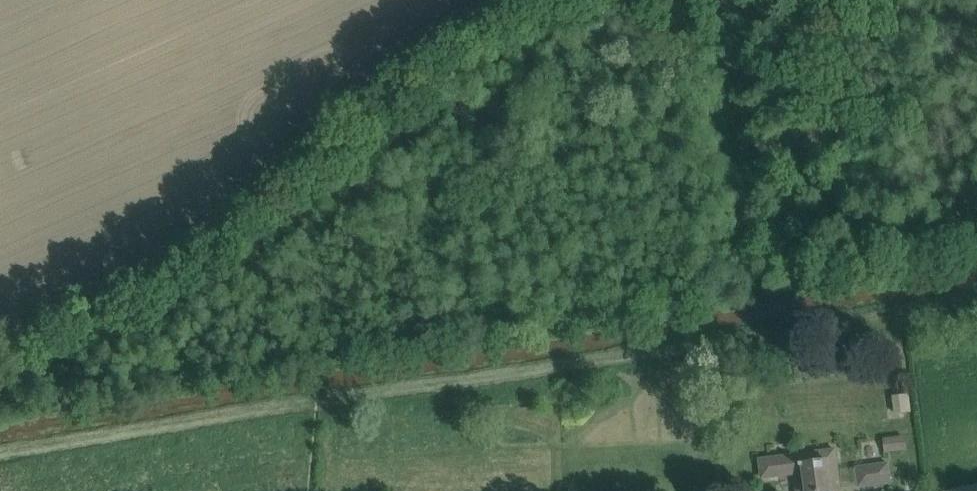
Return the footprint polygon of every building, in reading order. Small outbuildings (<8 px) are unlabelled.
[(912,392),(896,394),(897,408),(914,406),(912,392)] [(907,448),(905,436),(883,439),(885,451),(907,448)] [(761,478),(796,473),(798,490),(832,490),(832,489),(841,488),(836,448),(759,458),(761,478)] [(889,464),(857,467),(859,486),(892,481),(889,464)]
